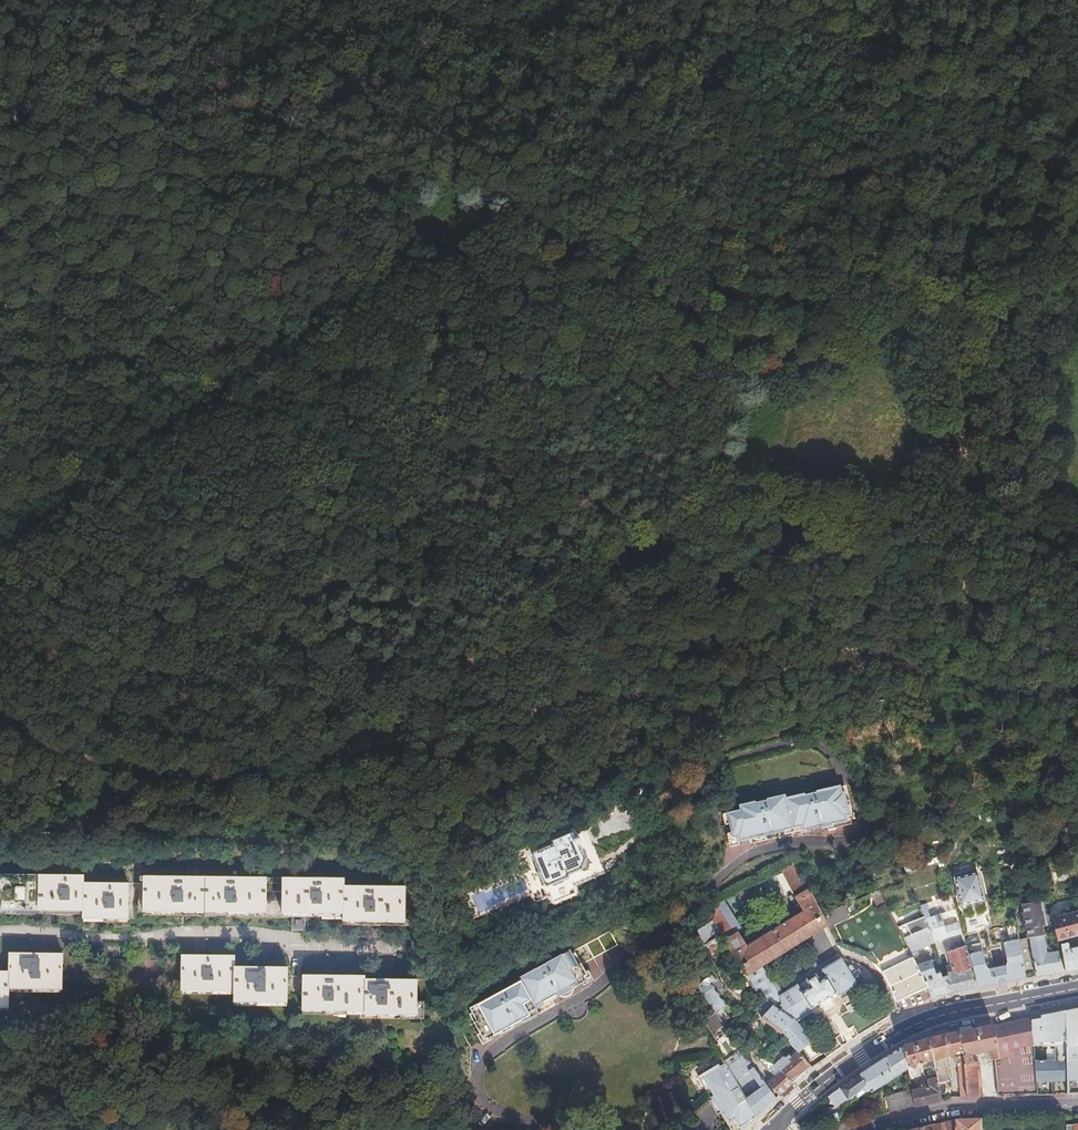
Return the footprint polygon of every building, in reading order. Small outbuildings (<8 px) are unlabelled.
[(698,759),(691,764),(697,774),(704,769),(698,759)] [(737,839),(739,839),(740,838),(751,836),(752,840),(794,831),(794,829),(820,823),(821,826),(827,824),(827,826),(852,821),(845,788),(842,788),(840,781),(816,787),(816,788),(805,791),(805,789),(786,794),(785,790),(767,795),(767,796),(755,799),(755,797),(739,801),(740,806),(727,809),(729,821),(731,829),(732,834),(736,834),(737,839)] [(1037,809),(1029,811),(1030,817),(1039,815),(1037,809)] [(889,826),(884,828),(888,836),(893,834),(889,826)] [(553,839),(529,848),(540,881),(563,872),(562,870),(574,866),(581,867),(583,858),(579,857),(573,841),(575,841),(576,840),(577,839),(578,838),(577,837),(577,835),(576,834),(575,834),(573,834),(571,829),(552,836),(553,839)] [(739,841),(739,839),(737,839),(736,834),(732,834),(731,829),(727,830),(730,843),(739,841)] [(938,870),(943,869),(940,856),(908,865),(910,873),(936,866),(938,870)] [(826,923),(823,916),(809,887),(810,887),(796,861),(782,868),(803,904),(806,908),(745,945),(742,941),(734,928),(738,925),(722,897),(715,900),(714,920),(721,933),(753,991),(761,996),(768,1002),(782,993),(773,980),(770,981),(759,964),(826,923)] [(975,871),(953,876),(959,902),(982,897),(975,871)] [(0,874),(0,910),(83,911),(83,917),(128,918),(128,882),(83,882),(83,875),(0,874)] [(145,875),(144,912),(267,913),(268,877),(145,875)] [(284,877),(283,912),(291,912),(291,933),(303,933),(303,912),(341,913),(340,920),(405,921),(406,885),(342,885),(342,878),(284,877)] [(898,928),(876,886),(823,916),(826,923),(836,944),(840,945),(845,947),(851,949),(857,952),(863,956),(868,960),(874,964),(878,969),(883,975),(887,981),(890,987),(892,994),(894,1001),(926,985),(898,928)] [(1028,938),(1034,976),(1035,976),(1061,971),(1057,950),(1045,952),(1040,926),(1046,925),(1039,900),(1021,904),(1026,939),(1028,938)] [(763,928),(742,941),(745,945),(806,908),(803,904),(774,922),(763,928)] [(433,909),(433,911),(433,913),(434,915),(435,916),(437,917),(439,917),(440,917),(442,916),(443,914),(444,913),(444,911),(443,909),(442,908),(441,907),(439,906),(437,906),(436,907),(434,908),(433,909)] [(958,921),(954,908),(942,910),(944,916),(950,914),(951,918),(956,922),(958,921)] [(933,941),(933,943),(959,936),(956,925),(943,928),(941,920),(944,920),(943,917),(928,922),(926,917),(935,914),(933,909),(921,913),(922,916),(933,941)] [(1061,915),(1049,918),(1056,940),(1077,933),(1077,909),(1064,914),(1061,915)] [(964,932),(980,929),(977,914),(960,918),(964,932)] [(922,916),(898,928),(926,985),(931,996),(949,993),(945,975),(940,976),(938,970),(935,971),(931,961),(935,959),(934,955),(930,957),(929,956),(918,959),(916,954),(917,954),(915,950),(933,941),(922,916)] [(760,923),(763,928),(774,922),(771,917),(760,923)] [(721,933),(714,920),(698,930),(705,944),(721,933)] [(1017,940),(1014,921),(998,925),(1003,946),(1005,960),(1004,965),(1002,966),(1005,982),(1024,978),(1017,940)] [(987,927),(992,949),(1003,946),(998,925),(987,927)] [(967,954),(989,950),(992,949),(987,927),(980,929),(964,932),(961,933),(962,935),(964,944),(965,947),(967,954)] [(609,929),(571,950),(572,952),(574,951),(580,961),(582,964),(617,943),(609,929)] [(1026,939),(1017,940),(1024,978),(1034,976),(1028,938),(1026,939)] [(1077,967),(1077,946),(1064,949),(1063,944),(1059,945),(1064,970),(1077,967)] [(949,974),(945,975),(949,993),(976,988),(968,957),(967,954),(965,947),(959,949),(958,946),(950,948),(951,951),(948,952),(952,965),(946,966),(949,974)] [(572,952),(571,950),(569,947),(545,961),(546,962),(535,968),(535,966),(518,976),(520,979),(503,988),(504,989),(493,995),(492,993),(468,1007),(471,1011),(476,1020),(473,1022),(478,1032),(481,1036),(484,1034),(486,1039),(491,1036),(499,1031),(515,1023),(526,1017),(524,1014),(536,1007),(548,1001),(557,996),(559,995),(561,995),(563,996),(564,996),(566,995),(568,995),(569,994),(570,993),(572,991),(573,990),(573,988),(574,987),(582,982),(590,978),(585,969),(582,964),(580,961),(578,962),(572,952)] [(8,1008),(8,990),(61,991),(62,952),(8,950),(7,967),(0,967),(0,1008),(8,1008)] [(976,988),(996,984),(992,967),(989,950),(967,954),(968,957),(976,988)] [(574,951),(572,952),(578,962),(580,961),(574,951)] [(182,953),(181,991),(236,993),(236,1001),(288,1003),(289,968),(237,967),(237,955),(182,953)] [(782,993),(768,1002),(794,1021),(811,1010),(810,1007),(834,992),(835,995),(857,982),(856,982),(863,978),(856,967),(853,969),(850,963),(845,966),(839,957),(782,993)] [(1000,983),(1005,982),(1002,966),(997,967),(1000,983)] [(996,984),(1000,983),(997,967),(992,967),(996,984)] [(588,968),(585,969),(590,978),(582,982),(583,984),(593,978),(588,968)] [(728,968),(722,972),(725,977),(731,973),(728,968)] [(306,974),(304,1009),(365,1011),(365,1014),(416,1017),(417,982),(366,979),(366,976),(306,974)] [(717,981),(712,974),(697,985),(715,1012),(725,1027),(728,1025),(726,1021),(730,1019),(722,1007),(726,1004),(721,997),(717,991),(712,984),(717,981)] [(768,1002),(761,996),(753,1006),(761,1012),(759,1014),(779,1030),(794,1021),(768,1002)] [(858,1036),(889,1017),(886,1005),(873,1013),(863,998),(845,1009),(847,1013),(840,1018),(847,1030),(852,1027),(858,1036)] [(1064,1010),(1065,1044),(1066,1075),(1077,1075),(1077,1007),(1064,1010)] [(1032,1046),(1041,1045),(1054,1044),(1065,1044),(1064,1010),(1040,1015),(1040,1019),(1030,1021),(1032,1044),(1032,1046)] [(965,1030),(958,1032),(964,1062),(965,1068),(968,1097),(981,1096),(979,1062),(973,1063),(971,1053),(989,1050),(990,1060),(994,1059),(996,1096),(1037,1094),(1035,1082),(1035,1080),(1035,1078),(1034,1061),(1034,1059),(1033,1059),(999,1062),(998,1058),(1013,1056),(1012,1048),(1020,1047),(1032,1044),(1030,1021),(1030,1017),(965,1030)] [(810,1040),(794,1021),(779,1030),(785,1037),(788,1040),(796,1049),(797,1050),(810,1040)] [(492,1038),(491,1036),(486,1039),(484,1034),(481,1036),(478,1032),(476,1033),(482,1043),(492,1038)] [(936,1037),(929,1039),(938,1082),(949,1080),(947,1068),(950,1067),(948,1055),(954,1054),(955,1062),(958,1062),(960,1097),(968,1097),(965,1068),(964,1062),(958,1032),(940,1036),(936,1037)] [(788,1040),(785,1037),(776,1045),(770,1058),(763,1051),(756,1058),(772,1074),(767,1078),(764,1084),(775,1096),(792,1081),(795,1079),(808,1069),(812,1067),(805,1059),(797,1050),(796,1049),(790,1053),(788,1052),(786,1055),(782,1054),(784,1049),(780,1047),(788,1040)] [(822,1047),(828,1055),(842,1046),(836,1038),(822,1047)] [(917,1042),(902,1046),(907,1068),(909,1080),(914,1079),(913,1076),(919,1075),(918,1070),(927,1068),(930,1080),(928,1080),(929,1088),(938,1086),(938,1082),(929,1039),(917,1042)] [(1035,1078),(1035,1080),(1051,1079),(1051,1081),(1051,1094),(1067,1094),(1066,1075),(1065,1044),(1054,1044),(1055,1059),(1055,1061),(1034,1061),(1035,1078)] [(901,1047),(859,1073),(869,1089),(869,1090),(907,1068),(902,1046),(901,1047)] [(740,1048),(723,1059),(724,1061),(758,1114),(770,1102),(775,1096),(764,1084),(740,1048)] [(810,1055),(805,1059),(812,1067),(817,1063),(810,1055)] [(733,1129),(744,1129),(753,1121),(758,1114),(724,1061),(720,1064),(719,1061),(701,1073),(709,1087),(713,1095),(712,1095),(713,1097),(721,1111),(733,1129)] [(709,1087),(701,1073),(698,1075),(706,1089),(709,1087)] [(859,1073),(828,1095),(835,1106),(838,1105),(855,1093),(857,1096),(869,1090),(869,1089),(859,1073)] [(1066,1075),(1067,1094),(1077,1093),(1077,1075),(1066,1075)] [(929,1088),(911,1091),(914,1106),(941,1100),(938,1086),(929,1088)] [(911,1091),(911,1090),(885,1096),(888,1112),(914,1106),(911,1091)] [(879,1096),(870,1098),(873,1115),(882,1113),(879,1096)] [(721,1111),(713,1097),(710,1099),(718,1113),(721,1111)] [(838,1105),(835,1106),(827,1109),(830,1125),(843,1122),(838,1105)] [(955,1120),(955,1129),(980,1129),(981,1119),(955,1120)] [(911,1129),(955,1129),(955,1120),(911,1129)]
